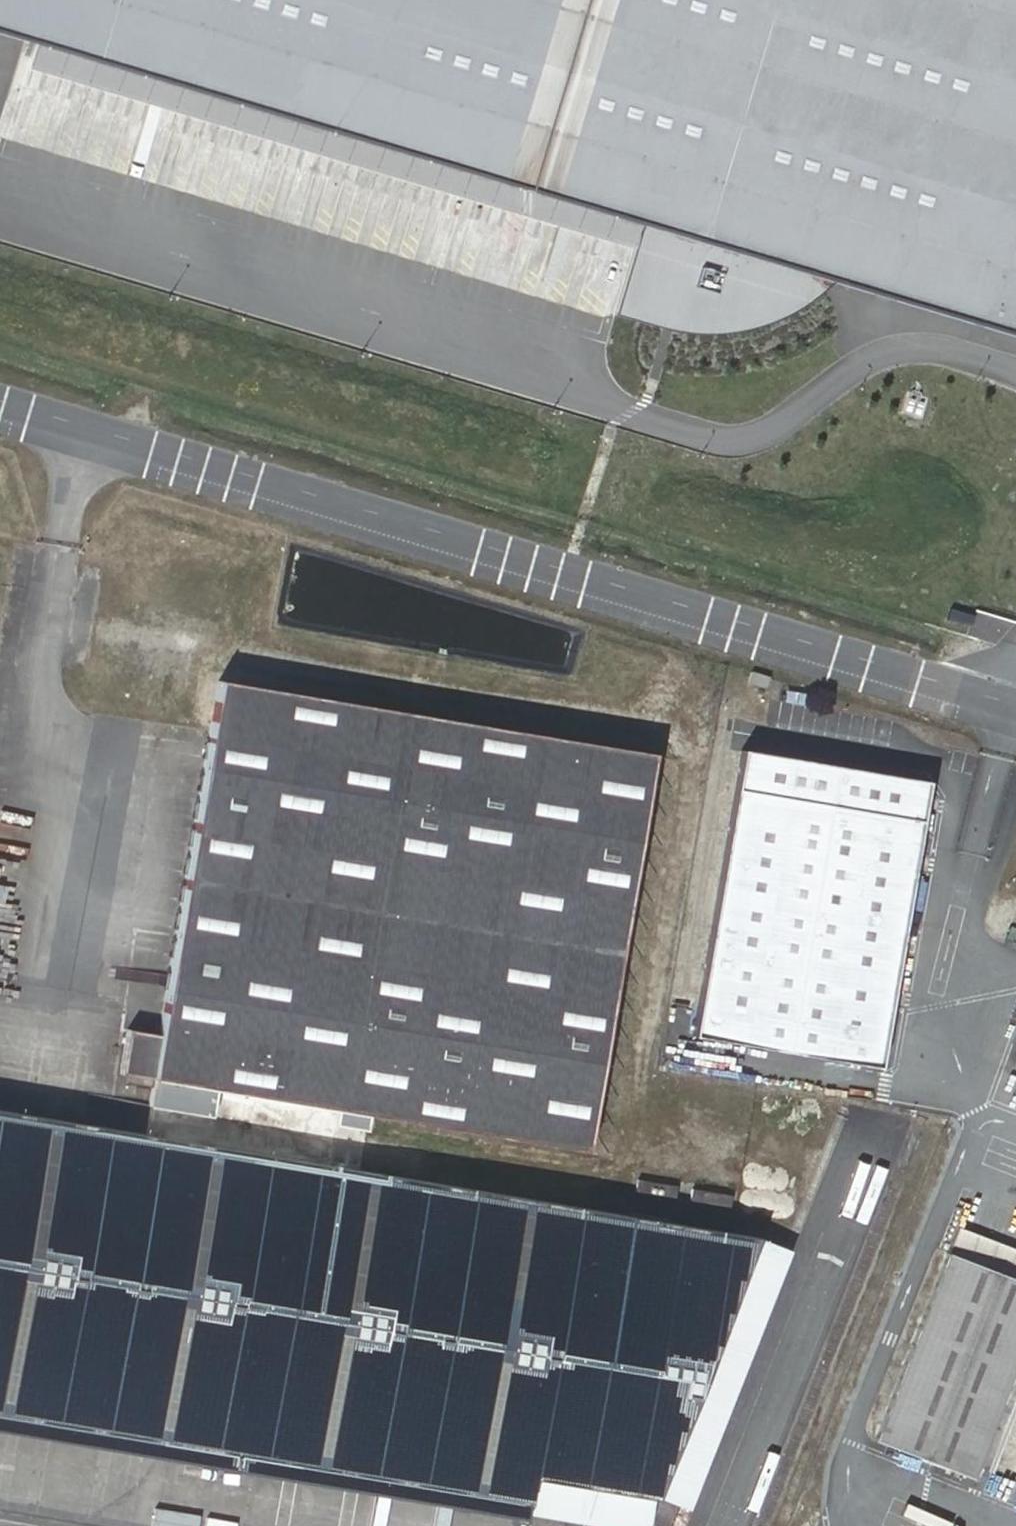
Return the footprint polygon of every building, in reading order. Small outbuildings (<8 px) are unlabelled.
[(650,219),(620,313),(687,332),(705,332),(727,332),(757,327),(779,321),(800,311),(819,299),(843,277),(1015,329),(1015,0),(0,0),(0,25),(650,219)] [(637,760),(226,686),(162,1037),(120,1030),(114,1065),(153,1072),(141,1140),(0,1115),(0,1409),(196,1444),(193,1463),(261,1475),(264,1457),(491,1498),(487,1517),(530,1525),(533,1510),(538,1485),(662,1507),(760,1239),(356,1173),(369,1113),(583,1143),(637,760)] [(748,750),(698,1035),(881,1068),(930,782),(748,750)] [(947,1257),(877,1437),(982,1478),(1015,1390),(1015,1283),(947,1257)] [(0,1409),(0,1431),(193,1463),(196,1444),(0,1409)] [(264,1457),(261,1475),(487,1517),(491,1498),(264,1457)] [(662,1507),(538,1485),(533,1510),(619,1525),(658,1525),(662,1507)]
